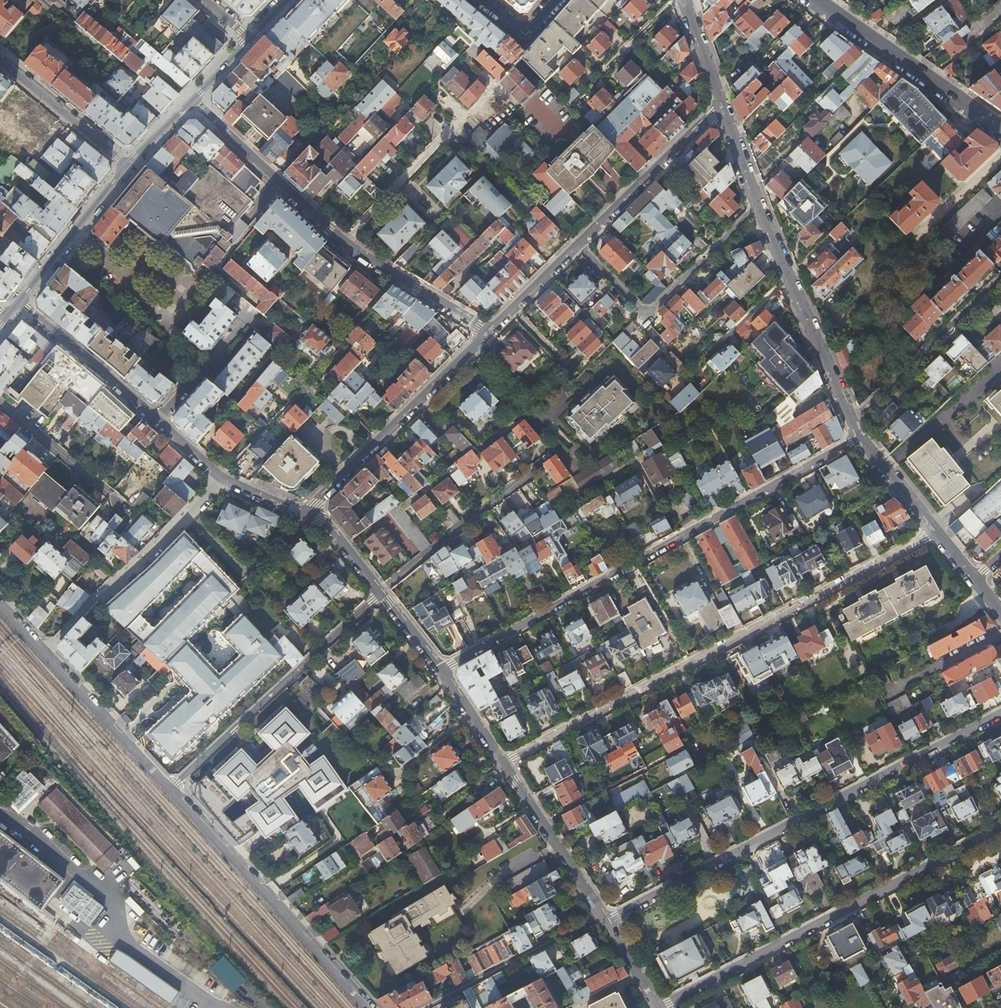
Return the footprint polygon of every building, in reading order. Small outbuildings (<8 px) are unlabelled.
[(6,38),(23,18),(24,16),(14,7),(9,12),(7,11),(12,6),(5,0),(0,0),(0,33),(6,38)] [(36,2),(41,6),(47,11),(54,4),(53,3),(50,0),(38,0),(36,2)] [(53,3),(54,4),(60,9),(65,3),(61,0),(56,0),(53,3)] [(80,18),(90,6),(92,5),(89,2),(90,0),(73,0),(79,5),(74,10),(77,12),(76,13),(80,18)] [(160,18),(165,23),(169,22),(173,26),(173,29),(178,34),(191,20),(192,20),(200,11),(195,6),(191,3),(187,0),(175,0),(160,18)] [(244,17),(252,16),(261,5),(266,0),(225,0),(244,17)] [(283,18),(309,42),(326,59),(334,67),(338,62),(343,57),(352,67),(387,30),(370,14),(355,0),(300,0),(283,18)] [(370,14),(376,7),(369,0),(355,0),(370,14)] [(397,19),(405,11),(393,0),(377,0),(397,19)] [(453,13),(464,0),(463,0),(438,0),(453,13)] [(490,47),(496,52),(508,37),(491,23),(476,10),(464,0),(453,13),(474,31),(470,36),(475,41),(480,46),(482,42),(484,43),(483,45),(487,48),(490,47)] [(520,11),(527,11),(536,0),(507,0),(520,11)] [(587,0),(573,0),(566,8),(553,22),(573,39),(584,27),(582,25),(584,23),(587,26),(589,24),(588,23),(599,10),(587,0)] [(599,10),(608,0),(587,0),(599,10)] [(626,2),(624,0),(621,0),(616,5),(620,8),(623,5),(626,2)] [(626,2),(623,5),(626,8),(623,11),(633,22),(649,6),(642,0),(628,0),(626,2)] [(704,17),(713,42),(732,23),(728,18),(725,10),(732,3),(728,0),(722,0),(704,17)] [(742,14),(737,18),(733,22),(742,32),(741,35),(744,38),(748,37),(749,38),(762,25),(763,24),(753,14),(767,0),(755,0),(742,14)] [(747,1),(738,10),(742,14),(755,0),(747,0),(747,1)] [(911,2),(911,3),(915,8),(916,8),(918,12),(933,0),(910,0),(911,2)] [(973,20),(965,26),(960,30),(942,44),(951,56),(966,45),(961,38),(976,26),(980,30),(1000,14),(1000,0),(973,20)] [(958,0),(948,0),(946,2),(951,8),(953,6),(954,8),(961,4),(958,0)] [(966,2),(973,12),(976,12),(980,8),(974,0),(970,0),(966,2)] [(36,2),(29,10),(34,15),(38,14),(42,10),(41,6),(36,2)] [(973,20),(961,4),(954,8),(953,6),(951,8),(961,21),(965,26),(973,20)] [(941,5),(923,19),(942,44),(960,30),(956,25),(941,5)] [(80,18),(76,23),(103,45),(111,36),(90,18),(96,11),(90,6),(80,18)] [(450,34),(454,30),(458,25),(450,17),(440,8),(431,17),(450,34)] [(875,23),(885,15),(880,9),(867,18),(875,23)] [(749,38),(744,44),(754,54),(764,45),(758,40),(767,31),(775,38),(790,23),(778,10),(763,24),(762,25),(749,38)] [(283,18),(266,36),(292,61),(309,42),(283,18)] [(188,37),(190,38),(191,37),(207,52),(213,57),(223,46),(192,20),(191,20),(178,34),(172,41),(178,47),(188,37)] [(616,30),(607,21),(602,26),(611,35),(616,30)] [(956,25),(960,30),(965,26),(961,21),(956,25)] [(522,58),(546,82),(548,80),(555,73),(547,64),(565,47),(573,55),(581,46),(573,39),(553,22),(539,39),(526,54),(526,55),(522,58)] [(804,32),(796,24),(779,40),(787,48),(789,47),(803,33),(804,32)] [(434,51),(424,62),(432,70),(438,64),(445,70),(455,59),(453,58),(457,54),(456,53),(461,47),(456,42),(461,37),(471,46),(475,41),(470,36),(458,25),(454,30),(450,34),(449,35),(437,48),(434,51)] [(588,33),(592,36),(598,30),(594,26),(588,33)] [(667,53),(672,49),(669,46),(678,37),(668,26),(652,41),(663,52),(665,51),(667,53)] [(384,41),(397,53),(409,41),(404,36),(408,31),(404,28),(400,32),(396,28),(384,41)] [(437,48),(449,35),(442,28),(426,44),(434,51),(437,48)] [(407,35),(411,38),(416,33),(413,29),(407,35)] [(612,43),(599,29),(598,30),(592,36),(587,41),(590,44),(587,46),(598,57),(612,43)] [(1000,59),(1000,33),(1000,31),(982,45),(995,63),(1000,59)] [(853,44),(835,32),(820,46),(832,60),(828,64),(831,66),(853,44)] [(814,43),(803,33),(789,47),(800,58),(814,43)] [(111,36),(103,45),(122,61),(130,52),(111,36)] [(253,50),(242,62),(258,78),(265,84),(268,86),(273,81),(268,75),(272,70),(271,69),(272,67),(271,65),(277,58),(280,62),(276,66),(279,70),(275,74),(277,76),(284,69),(292,61),(266,36),(253,50)] [(209,62),(213,57),(207,52),(191,37),(190,38),(192,40),(183,50),(176,58),(176,55),(169,50),(163,57),(170,63),(170,62),(191,80),(209,62)] [(513,68),(522,58),(526,55),(526,54),(517,46),(508,37),(496,52),(499,55),(498,57),(499,59),(501,58),(501,61),(503,63),(506,64),(507,63),(513,68)] [(690,52),(684,37),(672,49),(667,53),(661,60),(667,66),(668,65),(666,62),(671,57),(678,64),(690,52)] [(146,42),(142,39),(133,49),(137,52),(139,50),(146,42)] [(641,39),(633,47),(641,55),(649,47),(641,39)] [(467,50),(500,82),(508,73),(491,57),(480,46),(475,41),(471,46),(467,50)] [(139,50),(148,58),(151,60),(163,70),(170,63),(163,57),(160,54),(152,47),(146,42),(139,50)] [(864,52),(853,44),(831,66),(828,69),(823,73),(828,78),(844,63),(849,68),(864,52)] [(41,45),(25,63),(39,75),(53,86),(66,70),(68,68),(69,68),(62,62),(60,64),(58,62),(60,59),(55,55),(53,58),(46,52),(48,51),(41,45)] [(798,60),(787,49),(774,62),(788,77),(799,88),(803,93),(812,84),(799,71),(796,70),(794,72),(790,68),(798,60)] [(144,63),(130,52),(122,61),(125,63),(138,74),(145,65),(146,66),(151,60),(148,58),(144,63)] [(864,52),(849,68),(834,82),(838,86),(845,80),(851,85),(844,92),(839,96),(830,86),(823,94),(837,108),(841,104),(854,92),(868,78),(874,72),(882,64),(864,52)] [(557,64),(561,67),(567,61),(564,57),(557,64)] [(561,67),(559,68),(562,71),(560,73),(570,84),(584,71),(571,57),(567,61),(561,67)] [(334,67),(326,59),(315,72),(317,74),(314,76),(319,80),(321,82),(323,80),(334,90),(350,73),(338,62),(334,67)] [(699,77),(693,61),(667,87),(673,93),(683,103),(688,98),(689,96),(693,93),(695,91),(688,83),(694,78),(696,79),(699,77)] [(170,63),(163,70),(184,88),(191,80),(170,62),(170,63)] [(242,62),(233,72),(259,96),(260,94),(263,91),(260,89),(258,89),(258,86),(254,82),(258,78),(242,62)] [(633,87),(644,76),(631,62),(617,76),(627,87),(630,84),(633,87)] [(774,62),(765,71),(780,86),(788,77),(774,62)] [(81,69),(73,63),(69,68),(68,68),(76,75),(81,69)] [(138,74),(125,63),(121,67),(137,81),(141,76),(138,74)] [(901,78),(882,64),(874,72),(881,79),(875,85),(868,78),(854,92),(871,109),(879,101),(901,78)] [(145,65),(138,74),(141,76),(149,84),(150,85),(158,76),(146,66),(145,65)] [(754,65),(731,88),(740,97),(758,78),(763,74),(754,65)] [(137,81),(121,67),(108,83),(122,97),(126,93),(133,85),(137,81)] [(455,67),(442,80),(468,106),(489,84),(480,75),(472,84),(455,67)] [(500,82),(522,105),(537,91),(513,68),(508,73),(500,82)] [(311,94),(284,69),(277,76),(275,79),(302,104),(311,94)] [(66,70),(53,86),(68,99),(84,112),(99,94),(103,89),(100,86),(95,82),(89,89),(66,70)] [(994,70),(969,89),(1000,111),(1000,79),(994,70)] [(16,85),(0,72),(0,101),(1,102),(16,85)] [(233,72),(222,83),(237,97),(246,89),(248,91),(245,93),(249,96),(246,99),(251,104),(259,96),(233,72)] [(624,96),(627,99),(649,79),(645,75),(644,76),(633,87),(624,96)] [(171,103),(179,94),(158,76),(150,85),(171,103)] [(799,88),(788,77),(780,86),(771,95),(768,98),(773,102),(774,102),(784,112),(803,93),(799,88)] [(740,97),(734,103),(742,124),(768,98),(771,95),(766,90),(764,90),(755,99),(752,96),(761,87),(761,85),(760,83),(761,81),(758,78),(740,97)] [(916,89),(901,78),(879,101),(893,116),(898,121),(901,124),(906,129),(921,145),(926,141),(932,135),(946,121),(916,89)] [(346,144),(363,126),(379,109),(395,93),(395,92),(382,79),(356,106),(362,112),(338,138),(346,144)] [(649,79),(627,99),(640,113),(661,92),(649,79)] [(838,86),(834,82),(830,86),(839,96),(844,92),(838,86)] [(237,97),(222,83),(213,93),(213,100),(225,111),(237,98),(237,97)] [(162,113),(171,103),(150,85),(149,84),(147,86),(151,90),(144,98),(162,113)] [(135,86),(133,85),(126,93),(128,95),(130,93),(131,94),(135,90),(133,89),(135,86)] [(673,93),(667,87),(661,92),(640,113),(647,120),(670,98),(676,104),(654,127),(669,142),(686,125),(684,124),(673,113),(683,103),(673,93)] [(564,97),(570,103),(580,94),(574,88),(564,97)] [(602,112),(604,115),(610,109),(616,103),(603,89),(589,104),(599,114),(602,112)] [(395,93),(379,109),(391,120),(398,113),(393,108),(402,99),(395,93)] [(99,94),(84,112),(106,130),(125,145),(132,145),(147,128),(130,113),(129,112),(126,116),(110,103),(112,101),(107,96),(105,99),(99,94)] [(259,96),(251,104),(247,108),(243,113),(269,139),(289,117),(288,116),(286,118),(260,94),(259,96)] [(823,94),(816,101),(826,111),(820,116),(816,113),(811,118),(813,120),(805,128),(805,132),(811,137),(825,124),(833,116),(831,115),(837,108),(823,94)] [(437,107),(425,95),(396,125),(355,169),(340,185),(337,188),(349,199),(362,186),(370,194),(376,187),(365,177),(381,160),(383,162),(378,167),(386,175),(391,169),(385,163),(396,150),(394,148),(414,127),(416,129),(437,107)] [(696,104),(689,96),(688,98),(683,103),(673,113),(684,124),(690,118),(686,114),(696,104)] [(237,98),(225,111),(227,113),(239,100),(237,98)] [(615,149),(638,172),(647,164),(626,142),(645,124),(651,131),(640,142),(654,157),(669,142),(654,127),(647,120),(640,113),(627,99),(596,130),(610,144),(615,149)] [(239,100),(227,113),(223,117),(232,125),(243,113),(247,108),(239,100)] [(619,103),(618,102),(616,103),(610,109),(610,110),(609,111),(610,113),(612,111),(612,110),(619,103)] [(130,113),(147,128),(157,118),(140,103),(132,111),(130,113)] [(833,116),(825,124),(829,128),(838,119),(840,122),(849,113),(841,104),(837,108),(831,115),(833,116)] [(379,109),(363,126),(374,137),(391,120),(379,109)] [(325,123),(317,115),(309,124),(309,126),(315,133),(325,123)] [(269,139),(259,150),(273,163),(290,144),(289,142),(285,139),(288,136),(291,139),(292,138),(296,134),(303,127),(291,116),(289,117),(269,139)] [(242,169),(245,166),(245,165),(198,120),(190,120),(176,135),(201,157),(202,156),(209,161),(207,162),(211,166),(212,167),(215,163),(214,161),(219,155),(225,159),(221,164),(223,166),(229,171),(231,173),(229,176),(233,180),(242,169)] [(947,121),(946,121),(932,135),(932,136),(940,144),(950,155),(954,151),(956,149),(962,144),(965,141),(965,140),(947,121)] [(487,141),(479,148),(495,164),(514,146),(524,156),(531,149),(505,122),(491,137),(487,141)] [(594,174),(615,149),(610,144),(596,130),(593,126),(592,125),(558,159),(559,160),(550,168),(546,173),(568,195),(594,174)] [(471,157),(479,148),(487,141),(491,137),(480,127),(460,147),(471,157)] [(706,148),(720,135),(718,131),(711,129),(696,143),(699,146),(702,149),(704,151),(706,148)] [(999,146),(976,130),(965,140),(965,141),(970,146),(959,157),(954,151),(950,155),(941,163),(958,181),(963,181),(999,146)] [(829,141),(835,146),(844,137),(839,131),(829,141)] [(42,157),(55,168),(65,156),(71,161),(86,143),(73,132),(63,142),(58,138),(42,157)] [(751,137),(754,141),(759,135),(756,132),(751,137)] [(861,132),(839,154),(868,185),(891,163),(861,132)] [(772,144),(761,134),(759,135),(754,141),(752,143),(762,154),(772,144)] [(201,157),(176,135),(164,148),(179,161),(182,158),(184,161),(186,158),(184,156),(187,153),(191,157),(190,159),(198,166),(204,159),(201,157)] [(932,136),(932,135),(926,141),(933,148),(935,148),(940,144),(932,136)] [(310,145),(284,174),(288,178),(303,191),(309,185),(322,171),(321,170),(316,166),(313,169),(307,163),(306,161),(308,159),(311,159),(313,160),(319,154),(329,163),(341,150),(344,146),(342,145),(340,148),(336,144),(338,141),(335,138),(332,141),(327,136),(314,149),(310,145)] [(807,138),(798,147),(817,165),(825,156),(807,138)] [(82,170),(98,184),(102,178),(110,169),(109,161),(86,143),(71,161),(72,161),(74,163),(78,167),(82,163),(85,166),(82,170)] [(965,147),(962,144),(956,149),(959,152),(965,147)] [(345,145),(344,146),(341,150),(329,163),(321,170),(322,171),(309,185),(318,194),(333,178),(340,185),(355,169),(348,163),(355,155),(345,145)] [(798,147),(786,159),(789,163),(793,159),(808,173),(817,165),(798,147)] [(179,161),(164,148),(147,166),(174,189),(178,185),(164,173),(171,164),(177,170),(175,172),(183,179),(190,170),(179,161)] [(720,163),(706,148),(704,151),(700,154),(682,173),(701,192),(719,174),(714,169),(720,163)] [(531,149),(524,156),(530,162),(537,155),(531,149)] [(700,154),(704,151),(702,149),(696,154),(694,152),(691,149),(674,165),(682,173),(700,154)] [(415,159),(414,159),(410,155),(406,159),(410,164),(415,159)] [(65,156),(55,168),(62,174),(72,161),(71,161),(65,156)] [(448,209),(462,195),(458,191),(467,182),(463,178),(466,176),(464,174),(469,170),(456,157),(426,187),(448,209)] [(29,161),(25,165),(44,181),(51,173),(53,170),(51,169),(48,171),(34,159),(31,162),(29,161)] [(0,186),(0,201),(2,202),(23,220),(30,212),(36,217),(42,222),(58,235),(68,222),(78,209),(55,190),(51,187),(44,181),(25,165),(21,162),(15,170),(32,185),(51,202),(45,210),(41,206),(42,205),(37,201),(36,203),(14,185),(10,191),(2,185),(0,186)] [(550,168),(544,162),(538,169),(533,174),(554,197),(550,202),(548,200),(543,205),(554,217),(556,215),(559,212),(560,214),(563,215),(566,212),(566,208),(564,207),(572,199),(568,195),(546,173),(550,168)] [(55,190),(78,209),(88,196),(98,184),(82,170),(78,167),(74,163),(73,165),(75,167),(70,172),(68,171),(64,175),(72,180),(70,183),(65,179),(55,190)] [(735,179),(730,164),(719,174),(701,192),(703,194),(706,192),(708,195),(716,188),(721,193),(727,187),(735,179)] [(682,173),(674,165),(666,173),(673,181),(682,173)] [(174,189),(147,166),(131,183),(112,207),(138,228),(195,275),(203,264),(214,251),(217,247),(219,245),(224,238),(228,234),(184,197),(180,193),(180,194),(177,192),(174,189)] [(254,203),(252,201),(234,186),(230,182),(224,177),(218,172),(212,167),(211,166),(200,178),(184,197),(228,234),(244,215),(254,203)] [(224,177),(229,171),(223,166),(218,172),(224,177)] [(262,182),(245,166),(242,169),(233,180),(230,182),(234,186),(252,201),(259,193),(256,190),(262,182)] [(987,184),(1000,198),(1000,170),(987,184)] [(781,171),(765,188),(770,193),(772,191),(781,201),(782,200),(796,186),(781,171)] [(51,173),(44,181),(51,187),(57,179),(51,173)] [(184,197),(200,178),(193,173),(181,188),(177,192),(180,194),(180,193),(184,197)] [(512,205),(482,175),(462,195),(448,209),(456,217),(478,239),(498,220),(501,216),(512,205)] [(802,180),(796,186),(782,200),(784,202),(788,213),(786,214),(789,217),(797,225),(803,231),(811,223),(825,209),(828,207),(802,180)] [(939,199),(922,182),(908,195),(914,201),(898,215),(893,209),(890,213),(887,216),(906,236),(939,205),(939,199)] [(654,185),(649,190),(612,225),(620,233),(640,214),(651,202),(656,198),(662,192),(654,185)] [(735,195),(727,187),(721,193),(710,204),(721,216),(725,212),(729,216),(739,207),(731,199),(735,195)] [(982,188),(936,232),(946,242),(992,198),(982,188)] [(661,213),(678,197),(670,189),(666,192),(664,190),(662,192),(656,198),(651,202),(661,213)] [(303,219),(280,197),(255,227),(263,235),(268,229),(273,230),(298,253),(299,258),(294,263),(302,271),(304,269),(323,246),(327,241),(303,219)] [(782,200),(781,201),(778,205),(786,214),(788,213),(784,202),(782,200)] [(894,209),(885,200),(881,204),(890,213),(893,209),(894,209)] [(651,202),(640,214),(658,233),(656,235),(656,236),(652,240),(656,244),(649,251),(656,258),(662,251),(681,233),(673,224),(667,218),(661,213),(651,202)] [(419,238),(429,227),(407,205),(378,234),(395,252),(405,243),(406,243),(415,234),(419,238)] [(521,215),(512,205),(501,216),(510,225),(510,226),(521,215)] [(138,228),(112,207),(102,220),(92,233),(118,254),(127,243),(119,237),(121,234),(129,240),(138,228)] [(559,230),(536,207),(531,212),(532,214),(526,220),(529,233),(542,246),(559,230)] [(667,218),(673,224),(678,219),(672,213),(667,218)] [(251,222),(244,215),(228,234),(224,238),(232,245),(251,222)] [(506,228),(510,225),(501,216),(498,220),(506,228)] [(901,242),(906,236),(887,216),(881,221),(901,242)] [(42,222),(36,217),(30,225),(33,228),(36,224),(39,226),(42,222)] [(465,252),(478,239),(456,217),(443,230),(459,246),(465,252)] [(797,225),(789,217),(787,220),(787,222),(789,224),(792,226),(794,227),(797,225)] [(509,242),(518,233),(510,226),(510,225),(506,228),(498,220),(478,239),(465,252),(431,285),(447,295),(454,288),(448,283),(497,235),(506,244),(509,242)] [(58,235),(42,222),(39,226),(36,224),(33,228),(51,243),(58,235)] [(847,229),(841,222),(838,224),(829,233),(836,240),(847,229)] [(821,234),(811,223),(803,231),(799,234),(802,238),(800,241),(807,248),(821,234)] [(429,244),(442,257),(444,260),(459,246),(443,230),(429,244)] [(718,238),(710,230),(706,234),(714,242),(718,238)] [(681,233),(662,251),(676,265),(677,266),(683,260),(681,258),(679,256),(686,249),(688,252),(689,253),(695,247),(692,244),(681,233)] [(695,247),(702,254),(710,246),(707,244),(699,236),(692,244),(695,247)] [(232,245),(224,238),(219,245),(226,251),(232,245)] [(527,261),(536,252),(523,238),(514,247),(527,261)] [(629,263),(633,259),(635,257),(616,238),(601,252),(620,272),(622,270),(629,263)] [(1000,239),(987,251),(998,262),(1000,259),(1000,240),(1000,239)] [(288,259),(268,241),(248,264),(267,282),(288,259)] [(14,242),(5,253),(0,249),(0,260),(3,262),(23,278),(35,263),(37,261),(17,245),(14,242)] [(518,270),(527,261),(514,247),(509,242),(506,244),(500,251),(505,256),(506,256),(511,262),(518,270)] [(764,250),(760,242),(741,250),(732,254),(738,266),(727,267),(729,269),(722,272),(731,281),(752,261),(764,250)] [(327,244),(324,247),(344,264),(349,268),(351,265),(327,244)] [(324,247),(323,246),(304,269),(331,291),(350,269),(349,268),(344,264),(324,247)] [(431,285),(465,252),(459,246),(444,260),(442,257),(420,279),(431,285)] [(969,291),(994,267),(975,246),(972,249),(977,254),(976,254),(977,257),(973,261),(972,260),(962,270),(963,270),(956,277),(969,291)] [(217,247),(214,251),(203,264),(212,271),(226,254),(217,247)] [(807,266),(820,280),(838,262),(825,248),(807,266)] [(820,280),(812,287),(825,300),(833,292),(829,288),(841,277),(844,281),(855,271),(853,269),(863,259),(853,248),(838,262),(820,280)] [(679,256),(681,258),(688,252),(686,249),(679,256)] [(506,256),(505,256),(500,251),(488,262),(494,268),(506,256)] [(656,258),(647,266),(651,270),(660,280),(665,276),(660,271),(660,268),(664,265),(667,265),(672,269),(676,265),(662,251),(656,258)] [(738,266),(732,254),(730,258),(734,264),(727,267),(738,266)] [(963,258),(962,258),(950,270),(953,273),(965,261),(963,258)] [(237,264),(231,259),(223,269),(262,301),(257,308),(264,315),(278,298),(248,273),(237,264)] [(635,261),(633,259),(629,263),(622,270),(623,272),(635,261)] [(240,261),(237,264),(248,273),(251,270),(240,261)] [(766,275),(752,261),(731,281),(727,285),(740,299),(766,275)] [(6,300),(23,278),(3,262),(0,267),(0,301),(6,300)] [(503,304),(528,280),(518,270),(511,262),(489,283),(484,278),(491,271),(485,265),(476,274),(478,277),(487,287),(498,299),(503,304)] [(96,324),(103,330),(105,331),(110,324),(98,314),(100,311),(91,304),(99,293),(66,266),(61,272),(49,288),(90,319),(96,324)] [(720,270),(719,268),(714,273),(718,277),(702,293),(700,291),(696,295),(706,305),(727,285),(731,281),(722,272),(721,271),(720,270)] [(660,280),(651,270),(646,275),(658,288),(643,302),(644,304),(652,304),(668,288),(660,280)] [(944,315),(969,291),(956,277),(953,273),(950,270),(947,273),(952,278),(951,279),(951,282),(946,286),(946,285),(937,294),(937,295),(931,301),(942,313),(944,315)] [(340,290),(364,309),(379,290),(356,271),(340,290)] [(598,288),(605,296),(608,293),(614,287),(603,276),(595,284),(584,272),(567,289),(581,304),(598,288)] [(460,289),(470,280),(468,277),(459,286),(459,288),(460,289)] [(829,288),(833,292),(844,281),(841,277),(829,288)] [(459,291),(471,303),(475,299),(483,291),(472,278),(470,280),(460,289),(459,291)] [(941,285),(938,282),(925,295),(928,298),(941,285)] [(224,305),(235,291),(232,288),(228,284),(225,283),(214,296),(217,299),(224,305)] [(418,301),(393,286),(373,309),(386,320),(387,318),(390,319),(392,316),(390,315),(394,309),(404,315),(418,301)] [(487,310),(498,299),(487,287),(483,291),(475,299),(487,310)] [(78,340),(88,348),(103,330),(96,324),(93,328),(91,326),(89,328),(85,325),(90,319),(49,288),(41,298),(39,301),(39,308),(78,340)] [(699,313),(706,305),(696,295),(691,289),(683,297),(686,300),(684,302),(681,299),(677,294),(659,312),(666,320),(662,324),(667,330),(661,336),(667,343),(691,320),(684,314),(685,312),(685,310),(685,309),(684,308),(689,303),(699,313)] [(537,305),(548,317),(563,302),(552,290),(537,305)] [(602,315),(617,302),(608,293),(605,296),(586,314),(597,327),(601,331),(610,323),(602,315)] [(942,313),(931,301),(928,298),(925,295),(912,307),(918,313),(929,326),(942,313)] [(238,316),(224,305),(217,299),(211,306),(216,309),(201,327),(193,321),(183,334),(202,349),(212,347),(238,316)] [(423,304),(418,301),(404,315),(401,319),(411,329),(397,342),(403,348),(404,347),(417,334),(423,329),(433,318),(438,313),(423,304)] [(746,313),(736,303),(734,301),(726,308),(728,310),(725,313),(723,315),(729,321),(726,324),(730,329),(746,313)] [(563,302),(548,317),(559,328),(575,314),(563,302)] [(762,306),(736,331),(741,336),(750,345),(776,321),(762,306)] [(903,327),(915,340),(930,326),(929,326),(918,313),(903,327)] [(135,355),(141,359),(156,340),(126,316),(111,336),(115,339),(133,352),(135,355)] [(451,335),(433,318),(423,329),(425,331),(431,337),(445,351),(450,357),(467,341),(456,330),(451,335)] [(23,320),(9,338),(29,354),(36,345),(47,354),(49,352),(53,355),(58,349),(23,320)] [(280,327),(291,337),(297,330),(285,321),(280,327)] [(566,336),(576,347),(592,332),(581,321),(566,336)] [(787,332),(776,321),(750,345),(749,346),(762,360),(756,366),(758,368),(773,384),(779,390),(787,399),(788,398),(793,393),(817,371),(803,356),(799,350),(788,340),(791,336),(787,332)] [(285,346),(292,338),(291,337),(280,327),(276,324),(269,333),(270,334),(276,339),(285,346)] [(330,340),(313,325),(310,329),(309,327),(308,329),(307,328),(298,339),(318,355),(321,351),(325,354),(331,347),(327,344),(330,340)] [(377,344),(357,326),(346,339),(354,346),(357,342),(361,346),(358,350),(365,357),(377,344)] [(985,341),(986,342),(983,344),(994,356),(1000,350),(1000,326),(985,341)] [(598,338),(603,333),(601,331),(597,327),(592,332),(576,347),(587,358),(603,344),(598,338)] [(425,331),(423,329),(417,334),(404,347),(407,349),(425,331)] [(113,369),(126,380),(141,359),(135,355),(131,361),(125,356),(128,352),(131,355),(133,352),(115,339),(113,342),(107,337),(109,334),(105,331),(103,330),(88,348),(108,364),(113,369)] [(530,360),(538,352),(517,330),(509,338),(512,341),(498,356),(513,372),(528,358),(530,360)] [(212,384),(225,394),(227,396),(271,345),(255,332),(246,343),(220,375),(220,374),(212,384)] [(612,342),(638,370),(649,359),(650,359),(632,340),(631,341),(622,332),(612,342)] [(662,348),(667,343),(661,336),(657,332),(652,337),(662,348)] [(274,342),(276,339),(270,334),(267,337),(274,342)] [(976,373),(987,362),(983,358),(974,348),(961,335),(953,343),(955,345),(946,354),(953,361),(960,354),(964,358),(963,359),(976,373)] [(796,344),(791,336),(788,340),(799,350),(796,344)] [(431,365),(445,351),(431,337),(416,351),(431,365)] [(0,350),(0,395),(1,396),(5,391),(15,378),(30,359),(7,340),(0,350)] [(844,343),(834,349),(845,374),(854,365),(844,343)] [(717,353),(706,364),(718,376),(740,355),(730,344),(720,355),(717,353)] [(366,357),(365,357),(358,350),(354,346),(330,374),(340,383),(341,384),(342,383),(355,369),(366,357)] [(560,354),(569,361),(575,352),(566,346),(560,354)] [(70,391),(88,406),(104,388),(80,368),(58,349),(53,355),(41,368),(70,391)] [(925,371),(936,383),(940,380),(951,369),(939,356),(924,370),(925,371)] [(653,364),(646,371),(662,387),(676,373),(661,357),(653,364)] [(15,378),(5,391),(19,403),(23,398),(48,418),(60,403),(70,391),(41,368),(30,359),(15,378)] [(146,397),(152,403),(159,403),(175,385),(160,374),(156,380),(151,376),(153,374),(151,372),(149,374),(141,367),(145,362),(141,359),(126,380),(146,397)] [(421,386),(432,375),(416,359),(409,366),(410,367),(398,380),(399,382),(395,386),(394,384),(386,392),(387,393),(382,399),(395,411),(404,402),(421,386)] [(638,370),(642,375),(646,371),(653,364),(649,359),(638,370)] [(283,369),(273,361),(256,381),(266,389),(267,387),(283,369)] [(773,384),(758,368),(757,368),(760,376),(763,380),(767,384),(771,387),(779,390),(773,384)] [(304,386),(304,387),(313,376),(304,369),(295,379),(298,382),(304,386)] [(368,382),(355,369),(342,383),(355,395),(367,384),(368,382)] [(822,383),(817,371),(793,393),(797,397),(801,402),(822,384),(822,383)] [(920,376),(931,388),(934,385),(936,383),(925,371),(920,376)] [(628,405),(632,401),(635,398),(625,388),(626,388),(613,374),(610,377),(604,383),(602,381),(599,384),(598,383),(591,390),(592,391),(590,393),(583,400),(578,406),(576,404),(569,412),(570,413),(567,416),(569,419),(575,425),(577,427),(576,428),(578,430),(577,431),(584,438),(585,437),(590,442),(606,426),(608,427),(615,420),(621,414),(622,414),(630,406),(628,405)] [(375,375),(368,382),(367,384),(372,389),(380,381),(375,375)] [(604,383),(610,377),(607,375),(601,381),(602,381),(604,383)] [(953,376),(947,382),(952,388),(958,383),(953,376)] [(212,384),(207,379),(174,416),(174,423),(180,428),(197,443),(214,423),(205,415),(210,408),(213,410),(214,409),(213,408),(225,394),(212,384)] [(326,399),(330,395),(313,380),(306,388),(323,402),(326,399)] [(266,389),(256,381),(246,393),(247,393),(237,405),(246,412),(266,389)] [(341,384),(340,383),(330,394),(339,402),(342,398),(347,403),(345,405),(353,414),(361,406),(362,407),(367,407),(369,405),(373,408),(382,399),(372,389),(367,384),(355,395),(342,383),(341,384)] [(699,394),(690,383),(673,399),(665,391),(664,393),(662,391),(660,393),(678,413),(689,403),(699,394)] [(823,386),(822,384),(801,402),(803,404),(823,386)] [(475,423),(499,400),(485,386),(477,393),(476,391),(459,406),(475,423)] [(88,406),(107,421),(120,432),(128,422),(135,415),(128,409),(104,388),(88,406)] [(986,398),(994,391),(992,388),(984,395),(986,398)] [(999,392),(996,389),(994,391),(986,398),(984,400),(992,408),(994,406),(1000,414),(1000,390),(999,392)] [(68,431),(79,418),(88,406),(70,391),(60,403),(66,408),(65,410),(71,415),(62,426),(68,431)] [(583,400),(590,393),(588,391),(581,398),(583,400)] [(218,412),(221,415),(233,401),(229,397),(219,409),(219,410),(218,412)] [(771,413),(774,417),(792,416),(795,405),(788,398),(787,399),(771,413)] [(344,417),(326,399),(323,402),(318,407),(337,424),(344,417)] [(792,416),(774,417),(779,423),(770,429),(782,449),(812,432),(836,417),(829,400),(795,420),(792,416)] [(520,415),(510,404),(504,410),(513,420),(516,418),(520,415)] [(92,428),(97,433),(107,421),(88,406),(79,418),(85,423),(83,425),(90,431),(92,428)] [(283,420),(295,432),(308,418),(296,406),(283,420)] [(914,414),(909,408),(888,427),(901,442),(925,420),(917,412),(914,414)] [(9,442),(15,434),(21,428),(0,410),(0,411),(0,427),(1,428),(0,428),(0,435),(9,442)] [(624,416),(622,414),(621,414),(615,420),(617,422),(624,416)] [(414,420),(409,425),(421,437),(430,447),(441,436),(419,415),(414,420)] [(525,420),(520,415),(516,418),(521,424),(525,420)] [(313,417),(305,427),(312,432),(319,421),(313,417)] [(843,433),(836,417),(812,432),(815,438),(813,440),(812,439),(805,443),(809,450),(816,446),(816,444),(818,443),(823,449),(841,439),(843,433)] [(969,434),(985,429),(981,417),(965,422),(969,434)] [(572,427),(575,425),(569,419),(567,421),(572,427)] [(135,428),(130,433),(126,437),(140,448),(143,444),(146,446),(156,434),(141,420),(135,428)] [(539,437),(525,420),(521,424),(513,431),(527,447),(539,437)] [(111,444),(116,448),(126,437),(120,432),(107,421),(97,433),(104,438),(102,440),(109,446),(111,444)] [(750,430),(751,432),(753,435),(768,426),(765,421),(750,430)] [(120,432),(126,437),(130,433),(135,428),(128,422),(120,432)] [(230,452),(244,436),(228,422),(214,438),(230,452)] [(723,433),(718,424),(711,428),(716,437),(723,433)] [(475,448),(454,425),(446,433),(466,455),(475,448)] [(505,426),(499,430),(504,437),(508,443),(514,438),(505,426)] [(751,432),(742,437),(753,458),(757,463),(759,468),(784,454),(782,449),(770,429),(768,426),(753,435),(751,432)] [(660,443),(651,429),(642,435),(644,438),(651,448),(660,443)] [(253,465),(259,471),(264,466),(266,464),(262,461),(274,449),(277,452),(283,445),(266,430),(250,448),(259,458),(253,465)] [(3,474),(8,469),(13,462),(6,457),(11,450),(18,456),(25,447),(27,443),(22,439),(15,434),(9,442),(0,452),(0,472),(3,474)] [(266,464),(264,466),(281,484),(291,489),(292,489),(294,489),(296,487),(318,464),(292,439),(293,438),(291,436),(283,445),(277,452),(266,464)] [(126,437),(116,448),(122,453),(120,455),(127,461),(129,459),(135,464),(137,461),(145,452),(140,448),(126,437)] [(421,437),(409,449),(425,464),(436,453),(430,447),(421,437)] [(504,437),(481,454),(494,471),(517,455),(508,443),(504,437)] [(638,438),(625,445),(632,455),(638,451),(637,450),(639,449),(636,443),(640,441),(638,438)] [(962,493),(972,506),(986,493),(987,492),(987,489),(987,486),(986,480),(970,486),(961,475),(964,473),(945,449),(943,447),(941,449),(932,438),(907,458),(908,459),(916,469),(936,495),(944,505),(945,506),(962,493)] [(809,450),(805,443),(787,453),(794,465),(812,456),(809,450)] [(176,451),(169,445),(156,461),(162,466),(176,451)] [(8,469),(31,487),(44,472),(49,467),(36,456),(25,447),(18,456),(13,462),(8,469)] [(415,492),(417,491),(421,488),(424,486),(413,475),(398,460),(386,447),(380,453),(374,458),(382,466),(385,463),(415,492)] [(945,449),(964,473),(966,471),(948,447),(945,449)] [(447,469),(458,484),(478,470),(475,466),(478,464),(475,458),(481,454),(476,448),(475,448),(466,455),(447,469)] [(425,464),(409,449),(398,460),(413,475),(424,486),(425,485),(428,483),(417,471),(425,464)] [(686,466),(677,450),(668,455),(664,450),(642,462),(654,484),(661,480),(664,478),(666,477),(686,466)] [(184,458),(176,451),(162,466),(171,473),(184,458)] [(551,451),(538,461),(542,466),(555,456),(551,451)] [(145,452),(137,461),(151,473),(149,475),(152,477),(154,475),(163,482),(171,473),(162,466),(156,461),(145,452)] [(611,454),(572,478),(579,491),(619,466),(611,454)] [(830,473),(824,477),(828,486),(835,482),(843,494),(845,493),(850,502),(861,496),(856,487),(861,483),(846,454),(825,465),(830,473)] [(556,483),(569,473),(556,456),(544,466),(556,483)] [(171,473),(163,482),(163,483),(167,486),(186,503),(194,493),(180,482),(194,467),(184,458),(171,473)] [(370,463),(365,467),(379,481),(388,472),(382,466),(374,458),(370,463)] [(757,463),(753,458),(739,466),(752,489),(767,481),(759,468),(757,463)] [(745,489),(729,459),(702,474),(701,479),(695,482),(710,508),(717,504),(711,493),(732,481),(739,493),(745,489)] [(913,471),(916,469),(908,459),(905,461),(913,471)] [(354,479),(341,491),(354,504),(355,505),(379,481),(365,467),(354,479)] [(504,484),(494,471),(488,476),(497,489),(504,484)] [(632,475),(635,480),(642,476),(639,471),(632,475)] [(28,492),(53,513),(55,510),(70,493),(44,472),(31,487),(28,492)] [(632,475),(613,487),(621,500),(640,488),(635,480),(632,475)] [(23,496),(1,477),(0,479),(0,492),(4,495),(15,505),(23,496)] [(459,491),(449,477),(432,490),(443,503),(459,491)] [(124,478),(114,490),(119,495),(129,483),(124,478)] [(957,520),(965,529),(975,539),(998,518),(1000,516),(1000,479),(986,493),(972,506),(957,520)] [(526,498),(540,491),(535,480),(521,487),(526,498)] [(831,505),(819,484),(793,499),(806,520),(831,505)] [(55,510),(79,530),(100,506),(76,485),(70,493),(55,510)] [(154,501),(173,517),(187,503),(186,503),(167,486),(154,501)] [(557,486),(544,495),(547,500),(549,503),(560,520),(573,512),(557,486)] [(128,501),(131,505),(143,491),(139,488),(128,501)] [(131,505),(139,511),(150,498),(143,491),(131,505)] [(328,510),(351,539),(367,527),(368,527),(373,524),(366,516),(362,520),(353,510),(351,510),(353,509),(351,507),(354,504),(341,491),(329,503),(328,510)] [(401,503),(405,509),(411,505),(421,519),(437,508),(427,494),(422,498),(417,491),(415,492),(401,503)] [(606,491),(579,508),(584,516),(597,509),(601,510),(606,518),(614,513),(614,512),(609,505),(613,503),(606,491)] [(909,518),(888,492),(876,498),(880,504),(875,507),(876,509),(875,509),(886,530),(897,525),(897,524),(898,524),(904,520),(909,518)] [(366,516),(373,524),(390,511),(401,503),(392,494),(364,515),(366,516)] [(942,507),(944,505),(936,495),(933,497),(942,507)] [(532,508),(525,499),(520,503),(526,512),(532,508)] [(524,526),(532,537),(538,533),(540,532),(543,530),(550,526),(560,520),(549,503),(547,500),(534,509),(538,515),(539,514),(541,516),(530,523),(524,526)] [(420,553),(431,544),(405,509),(401,503),(390,511),(420,553)] [(496,506),(499,515),(508,512),(505,503),(496,506)] [(275,526),(279,516),(259,507),(254,517),(253,516),(251,519),(247,517),(248,514),(249,514),(229,505),(226,513),(223,512),(218,523),(240,533),(244,525),(248,527),(247,529),(264,537),(270,524),(275,526)] [(799,524),(793,513),(786,516),(781,506),(770,512),(771,514),(763,519),(775,540),(784,536),(782,533),(792,528),(792,527),(799,524)] [(444,513),(452,525),(459,519),(451,508),(444,513)] [(574,511),(579,519),(584,516),(579,508),(574,511)] [(512,536),(524,526),(521,522),(512,510),(499,519),(512,536)] [(545,539),(553,554),(557,560),(566,555),(558,542),(560,541),(562,537),(560,535),(581,523),(580,521),(579,519),(574,511),(573,512),(560,520),(550,526),(553,531),(551,533),(552,535),(547,538),(543,530),(540,532),(543,537),(545,539)] [(679,516),(682,523),(691,520),(687,512),(679,516)] [(122,537),(134,548),(156,523),(143,513),(122,537)] [(445,530),(452,525),(444,513),(437,518),(445,530)] [(650,524),(659,540),(673,532),(664,516),(657,520),(653,513),(649,515),(653,522),(650,524)] [(88,527),(105,540),(113,530),(122,519),(116,514),(110,521),(108,519),(105,519),(104,521),(98,516),(88,527)] [(719,524),(720,526),(716,528),(712,530),(711,528),(694,538),(721,586),(762,563),(736,515),(719,524)] [(0,516),(0,533),(8,524),(0,516)] [(975,539),(985,551),(1000,536),(1000,533),(998,530),(1000,526),(1000,521),(998,518),(975,539)] [(838,519),(827,526),(830,530),(834,528),(847,553),(862,545),(852,527),(845,531),(841,523),(841,524),(838,519)] [(957,520),(949,527),(956,536),(965,529),(957,520)] [(870,546),(867,547),(872,557),(879,553),(875,550),(873,546),(885,539),(876,521),(862,529),(870,546)] [(212,530),(218,535),(221,532),(216,526),(212,530)] [(382,564),(400,550),(382,527),(364,541),(382,564)] [(33,539),(42,548),(47,543),(51,538),(41,530),(33,539)] [(112,550),(127,563),(139,552),(134,548),(122,537),(113,530),(105,540),(98,548),(107,556),(112,550)] [(125,627),(140,641),(148,648),(163,663),(170,670),(191,692),(145,734),(171,763),(285,659),(265,637),(245,615),(244,613),(221,634),(240,655),(218,675),(187,640),(230,598),(237,592),(240,589),(185,531),(152,564),(104,607),(118,620),(125,627)] [(27,564),(32,559),(39,552),(28,541),(30,538),(29,532),(22,533),(22,537),(10,549),(27,564)] [(492,536),(476,545),(477,547),(482,555),(484,558),(487,563),(492,560),(490,556),(495,553),(497,557),(500,555),(514,547),(511,542),(501,548),(497,546),(492,536)] [(302,539),(289,551),(303,566),(316,554),(302,539)] [(538,559),(540,562),(553,554),(545,539),(531,547),(538,559)] [(75,558),(84,566),(89,560),(90,558),(70,540),(63,548),(66,550),(75,558)] [(482,555),(477,547),(470,551),(464,543),(462,541),(461,541),(457,543),(456,544),(453,540),(430,558),(436,565),(445,560),(451,557),(457,567),(458,570),(482,555)] [(518,545),(514,547),(525,566),(529,564),(538,559),(531,547),(527,540),(522,542),(525,547),(520,549),(518,545)] [(631,549),(634,554),(641,550),(634,540),(630,543),(631,549)] [(32,559),(55,580),(62,572),(62,573),(75,558),(66,550),(62,555),(47,543),(42,548),(39,552),(32,559)] [(810,549),(793,558),(802,574),(809,570),(810,571),(816,568),(817,568),(827,563),(818,545),(815,546),(810,549)] [(525,566),(514,547),(500,555),(510,572),(511,575),(521,569),(525,566)] [(589,567),(594,576),(607,569),(599,554),(590,559),(592,563),(592,564),(590,565),(589,567)] [(475,570),(473,571),(482,589),(490,584),(497,580),(510,572),(500,555),(497,557),(492,560),(487,563),(475,570)] [(451,557),(445,560),(452,570),(457,567),(451,557)] [(774,566),(766,570),(776,590),(791,582),(792,584),(802,578),(791,559),(790,558),(788,559),(788,561),(783,564),(779,557),(772,561),(774,566)] [(75,558),(62,573),(71,580),(84,566),(75,558)] [(346,565),(340,558),(334,563),(340,569),(346,565)] [(472,565),(475,570),(487,563),(484,558),(472,565)] [(540,562),(538,559),(529,564),(531,569),(540,563),(540,562)] [(88,569),(87,570),(88,571),(93,564),(89,560),(84,566),(88,569)] [(421,586),(439,577),(431,561),(413,570),(421,586)] [(561,567),(569,581),(582,574),(576,564),(573,566),(570,563),(569,563),(561,567)] [(843,625),(852,642),(941,594),(926,566),(913,573),(912,570),(894,580),(896,582),(877,593),(875,589),(858,599),(860,601),(843,610),(849,622),(843,625)] [(511,575),(513,578),(524,572),(521,569),(511,575)] [(462,577),(453,583),(459,592),(464,599),(466,600),(471,597),(472,598),(484,591),(482,589),(473,571),(462,578),(462,577)] [(327,577),(323,573),(316,580),(333,599),(346,587),(332,572),(327,577)] [(752,580),(746,583),(758,605),(766,601),(764,598),(771,594),(763,578),(753,584),(752,580)] [(484,591),(486,594),(501,586),(497,580),(490,584),(482,589),(484,591)] [(685,616),(698,609),(711,632),(726,623),(731,632),(743,626),(723,591),(717,594),(724,607),(719,611),(713,601),(710,602),(698,580),(673,594),(685,616)] [(314,583),(299,597),(316,615),(331,602),(314,583)] [(58,603),(73,615),(90,596),(79,588),(76,593),(73,590),(71,592),(68,590),(58,603)] [(753,605),(744,588),(730,595),(739,613),(753,605)] [(248,604),(237,592),(230,598),(241,610),(248,604)] [(542,605),(546,602),(541,593),(537,596),(542,605)] [(529,595),(524,598),(529,606),(534,603),(529,595)] [(620,615),(610,595),(592,605),(601,622),(617,613),(618,616),(620,615)] [(316,615),(299,597),(285,611),(301,629),(316,615)] [(430,597),(415,607),(428,629),(433,626),(437,632),(454,622),(445,607),(439,610),(430,597)] [(628,628),(638,647),(641,652),(659,642),(657,638),(668,632),(659,618),(647,597),(639,601),(638,601),(630,605),(633,610),(621,617),(628,628)] [(97,612),(103,606),(98,601),(93,608),(97,612)] [(28,617),(38,628),(56,606),(50,602),(48,604),(47,603),(45,605),(46,606),(44,610),(39,606),(28,617)] [(248,604),(241,610),(244,613),(245,615),(252,608),(248,604)] [(995,624),(987,615),(954,632),(956,636),(952,638),(950,634),(928,646),(935,658),(986,632),(985,630),(995,624)] [(99,654),(107,646),(98,638),(89,647),(80,640),(93,626),(84,617),(60,644),(60,651),(65,657),(81,674),(99,654)] [(563,627),(574,646),(592,636),(582,617),(563,627)] [(125,627),(118,620),(113,625),(120,632),(125,627)] [(828,654),(834,651),(838,649),(830,633),(820,639),(813,627),(803,633),(804,635),(799,638),(801,642),(795,646),(803,660),(810,655),(809,653),(824,646),(828,654)] [(611,638),(600,644),(603,649),(605,652),(610,649),(615,651),(620,660),(629,655),(628,653),(638,647),(628,628),(617,635),(620,640),(615,643),(611,638)] [(376,664),(379,662),(377,660),(388,652),(384,646),(382,645),(381,646),(375,638),(374,639),(367,630),(353,642),(371,666),(375,662),(376,664)] [(543,656),(553,651),(560,647),(551,630),(542,635),(546,641),(534,648),(540,658),(543,656)] [(270,633),(265,637),(285,659),(293,668),(303,658),(284,637),(281,641),(277,637),(274,638),(270,633)] [(765,662),(771,674),(790,664),(789,662),(798,657),(786,634),(758,649),(765,662)] [(141,655),(148,648),(140,641),(135,646),(134,647),(141,655)] [(112,651),(107,646),(99,654),(111,666),(110,667),(109,669),(112,672),(116,669),(131,654),(120,643),(112,651)] [(600,644),(599,644),(592,648),(595,653),(603,649),(600,644)] [(1000,658),(1000,644),(994,648),(993,645),(942,673),(949,686),(971,674),(969,670),(973,668),(975,672),(1000,658)] [(503,655),(496,658),(503,671),(510,683),(517,680),(515,677),(524,671),(521,665),(533,658),(526,645),(513,652),(511,648),(502,653),(503,655)] [(754,684),(772,674),(771,674),(765,662),(758,649),(757,647),(738,656),(754,684)] [(170,670),(163,663),(148,648),(141,655),(157,671),(148,680),(153,686),(170,670)] [(574,648),(567,652),(571,660),(579,656),(574,648)] [(496,658),(491,650),(459,668),(457,675),(480,710),(490,705),(500,699),(488,679),(503,671),(496,658)] [(579,656),(571,660),(577,669),(580,675),(585,671),(583,666),(585,664),(593,679),(600,675),(601,676),(611,671),(601,652),(592,658),(588,651),(579,656)] [(354,658),(336,674),(348,687),(355,681),(366,672),(354,658)] [(577,669),(571,660),(565,664),(570,673),(557,680),(566,696),(585,686),(580,675),(577,669)] [(355,681),(348,687),(352,691),(364,704),(372,712),(382,704),(394,694),(392,691),(407,679),(401,670),(400,671),(392,662),(378,674),(389,687),(383,692),(381,690),(371,698),(355,681)] [(131,669),(129,667),(112,684),(126,697),(141,682),(129,671),(131,669)] [(552,671),(543,676),(549,688),(550,688),(556,684),(553,678),(556,677),(552,671)] [(624,672),(617,676),(624,689),(632,685),(624,672)] [(880,672),(871,676),(877,688),(886,684),(880,672)] [(427,684),(419,673),(398,691),(406,701),(427,684)] [(315,681),(309,674),(298,684),(305,691),(315,681)] [(726,699),(737,693),(726,674),(708,683),(714,696),(723,692),(726,699)] [(998,693),(999,694),(1000,693),(1000,688),(994,675),(990,677),(998,693)] [(970,694),(976,705),(998,693),(990,677),(967,689),(970,694)] [(692,691),(686,694),(694,709),(709,700),(711,703),(713,701),(711,698),(714,696),(708,683),(703,686),(702,684),(691,689),(692,691)] [(557,708),(547,688),(528,698),(531,704),(530,704),(530,706),(531,709),(533,710),(534,709),(538,716),(546,712),(547,713),(557,708)] [(364,704),(352,691),(332,710),(345,723),(364,704)] [(971,708),(976,706),(976,705),(970,694),(965,696),(962,692),(941,703),(948,716),(961,709),(962,711),(970,707),(971,708)] [(694,709),(686,694),(672,701),(681,717),(695,710),(694,709)] [(886,704),(892,716),(900,711),(906,708),(911,706),(905,694),(886,704)] [(442,700),(437,695),(428,703),(433,709),(442,700)] [(500,699),(490,705),(493,711),(492,711),(497,720),(516,710),(508,695),(500,699)] [(925,710),(926,711),(933,707),(928,697),(920,701),(925,710)] [(642,717),(650,731),(655,728),(670,721),(677,717),(673,711),(666,699),(659,703),(661,707),(642,717)] [(906,708),(908,712),(911,718),(921,713),(916,703),(911,706),(906,708)] [(382,704),(372,712),(393,735),(409,721),(402,714),(396,719),(382,704)] [(262,829),(271,842),(285,833),(300,822),(284,799),(302,786),(320,812),(332,803),(344,820),(365,806),(349,787),(347,789),(324,757),(312,766),(295,745),(309,733),(282,705),(257,729),(275,748),(265,758),(264,757),(263,757),(262,757),(261,757),(260,758),(260,760),(261,761),(257,766),(238,746),(213,770),(217,775),(239,798),(250,789),(253,794),(252,795),(253,796),(253,797),(254,798),(255,798),(257,798),(261,802),(257,805),(270,823),(262,829)] [(127,714),(122,709),(118,713),(124,718),(127,714)] [(911,718),(919,733),(933,725),(926,711),(925,710),(921,713),(911,718)] [(794,717),(798,724),(807,719),(803,712),(794,717)] [(898,725),(905,740),(910,738),(913,742),(921,737),(919,733),(911,718),(908,712),(900,716),(903,722),(898,725)] [(516,713),(500,722),(508,738),(512,739),(519,735),(519,734),(525,730),(516,713)] [(677,734),(683,732),(684,731),(677,717),(670,721),(677,734)] [(406,745),(418,734),(411,726),(412,725),(409,721),(393,735),(395,738),(404,747),(406,745)] [(670,721),(655,728),(668,753),(683,745),(677,734),(670,721)] [(933,725),(939,737),(946,734),(939,722),(933,725)] [(19,744),(0,723),(0,762),(19,744)] [(629,724),(620,729),(620,730),(610,735),(614,743),(612,744),(610,742),(606,744),(611,752),(632,741),(637,738),(629,724)] [(732,731),(740,745),(741,745),(749,741),(752,747),(756,755),(765,750),(757,736),(754,738),(746,724),(732,731)] [(900,744),(889,724),(866,737),(875,753),(876,752),(878,756),(889,750),(900,744)] [(395,754),(393,755),(400,764),(402,766),(428,745),(424,741),(434,728),(431,726),(430,727),(429,725),(418,734),(406,745),(404,747),(395,754)] [(619,728),(602,736),(604,738),(610,735),(620,730),(620,729),(619,728)] [(578,740),(590,764),(595,761),(600,758),(606,755),(603,750),(606,749),(597,731),(595,732),(588,736),(587,735),(578,740)] [(683,745),(685,749),(690,747),(683,732),(677,734),(683,745)] [(610,735),(604,738),(606,744),(610,742),(612,744),(614,743),(610,735)] [(978,745),(980,749),(988,765),(1000,758),(1000,736),(992,741),(991,739),(978,745)] [(823,772),(828,783),(836,778),(835,776),(853,766),(845,753),(846,753),(838,737),(825,744),(827,749),(814,756),(823,772)] [(387,745),(395,754),(404,747),(395,738),(387,745)] [(641,745),(637,738),(632,741),(636,748),(641,745)] [(576,771),(559,741),(558,742),(553,744),(554,746),(553,747),(559,757),(562,761),(557,764),(545,770),(552,784),(569,775),(572,773),(576,771)] [(606,755),(600,758),(601,761),(605,759),(612,771),(629,762),(627,758),(638,752),(636,748),(632,741),(611,752),(606,755)] [(461,761),(449,743),(431,755),(443,773),(461,761)] [(769,797),(776,793),(756,755),(752,747),(744,751),(742,752),(749,766),(751,765),(759,780),(743,788),(752,805),(760,801),(760,802),(769,797)] [(685,750),(666,760),(673,774),(692,764),(685,750)] [(975,752),(965,757),(973,772),(984,767),(975,752)] [(787,764),(793,761),(788,753),(778,758),(783,766),(787,764)] [(823,772),(814,756),(802,762),(800,757),(793,761),(787,764),(783,766),(773,771),(782,789),(792,784),(793,786),(802,781),(803,783),(811,779),(810,778),(823,772)] [(973,772),(965,757),(955,762),(963,778),(966,776),(973,772)] [(955,762),(951,764),(959,780),(963,778),(955,762)] [(959,780),(951,764),(936,772),(944,787),(959,780)] [(377,767),(373,770),(349,787),(365,806),(379,823),(382,821),(383,820),(397,811),(403,806),(396,796),(392,791),(394,790),(377,767)] [(29,775),(23,768),(19,772),(25,779),(29,775)] [(465,783),(457,770),(439,782),(448,795),(465,783)] [(937,791),(944,787),(936,772),(935,773),(934,770),(926,774),(927,777),(922,779),(930,795),(937,791)] [(583,795),(572,773),(569,775),(571,778),(554,787),(552,784),(537,792),(540,799),(556,790),(564,805),(583,795)] [(676,798),(696,789),(688,774),(668,783),(676,798)] [(217,775),(212,780),(207,775),(199,783),(199,801),(241,846),(257,835),(253,829),(259,825),(249,811),(257,805),(261,802),(257,798),(255,798),(254,798),(253,797),(253,796),(252,795),(253,794),(250,789),(239,798),(217,775)] [(413,786),(420,795),(424,792),(418,783),(413,786)] [(4,788),(8,792),(13,788),(9,784),(4,788)] [(611,794),(608,795),(616,810),(647,794),(641,784),(613,799),(611,794)] [(896,793),(904,808),(923,798),(916,784),(905,790),(905,789),(903,789),(899,788),(898,792),(896,793)] [(954,812),(958,821),(978,810),(964,785),(954,790),(957,795),(947,800),(951,808),(948,810),(951,814),(954,812)] [(503,791),(500,786),(484,797),(493,810),(509,799),(503,791)] [(38,805),(104,871),(121,855),(54,788),(38,805)] [(882,803),(889,800),(883,789),(877,793),(882,803)] [(930,795),(936,806),(943,802),(937,791),(930,795)] [(738,806),(734,800),(731,794),(703,809),(713,827),(723,821),(724,823),(732,819),(731,817),(741,812),(738,806)] [(420,795),(414,800),(417,805),(424,800),(420,795)] [(484,797),(468,808),(477,820),(493,810),(484,797)] [(575,827),(577,831),(589,825),(594,822),(585,804),(580,806),(562,815),(569,829),(575,827)] [(259,825),(262,829),(270,823),(257,805),(249,811),(259,825)] [(878,840),(893,832),(889,826),(898,821),(890,807),(888,808),(887,807),(882,809),(882,811),(872,816),(879,830),(874,832),(878,840)] [(851,835),(836,808),(826,814),(838,837),(830,842),(830,843),(826,845),(828,849),(841,842),(851,836),(851,835)] [(896,812),(902,824),(910,819),(904,808),(896,812)] [(940,831),(947,828),(937,809),(911,822),(920,839),(930,834),(932,837),(941,832),(940,831)] [(594,822),(589,825),(595,837),(600,834),(606,844),(628,832),(616,810),(594,822)] [(406,825),(397,811),(383,820),(382,821),(391,835),(397,831),(406,825)] [(666,823),(661,813),(657,816),(654,821),(657,828),(658,827),(666,823)] [(537,833),(525,814),(516,820),(525,835),(516,840),(518,844),(537,833)] [(668,827),(666,823),(658,827),(662,835),(670,849),(677,845),(677,844),(688,838),(688,839),(699,834),(689,816),(668,827)] [(308,819),(307,817),(300,822),(285,833),(301,855),(320,841),(306,821),(308,819)] [(408,827),(406,825),(397,831),(400,834),(402,838),(406,835),(409,839),(405,841),(407,844),(409,847),(419,841),(422,839),(421,838),(424,837),(414,823),(408,827)] [(909,841),(913,839),(906,825),(893,832),(878,840),(876,841),(873,843),(878,854),(885,866),(892,862),(885,848),(887,847),(890,853),(910,843),(909,841)] [(855,852),(865,847),(869,845),(873,843),(867,832),(866,830),(862,833),(860,830),(851,835),(851,836),(841,842),(848,855),(855,852)] [(867,832),(873,843),(876,841),(870,830),(867,832)] [(370,858),(378,869),(403,852),(398,844),(400,843),(398,841),(396,842),(394,838),(397,836),(400,834),(397,831),(391,835),(376,845),(380,851),(370,858)] [(0,832),(0,881),(51,921),(54,917),(43,908),(45,905),(64,882),(0,832)] [(375,846),(366,832),(353,841),(362,854),(375,846)] [(402,838),(400,834),(397,836),(404,846),(407,844),(405,841),(402,838)] [(636,849),(644,864),(645,866),(649,864),(662,857),(663,859),(672,854),(670,849),(662,835),(647,843),(642,835),(632,840),(636,849)] [(481,850),(488,862),(509,849),(507,845),(502,837),(481,850)] [(425,845),(422,839),(419,841),(422,846),(416,850),(433,879),(442,873),(427,848),(425,845)] [(627,842),(606,853),(615,869),(614,870),(613,871),(618,881),(619,881),(629,876),(627,873),(644,864),(636,849),(632,851),(627,842)] [(870,858),(878,854),(873,843),(869,845),(865,847),(870,858)] [(798,881),(800,880),(816,872),(829,865),(825,859),(822,861),(814,846),(805,851),(803,849),(786,858),(798,881)] [(337,851),(317,865),(327,878),(346,865),(337,851)] [(860,860),(855,852),(848,855),(840,860),(842,864),(835,868),(843,884),(852,880),(850,876),(868,867),(864,858),(860,860)] [(511,896),(552,872),(545,860),(504,883),(511,896)] [(764,890),(767,897),(777,892),(788,887),(785,881),(793,876),(785,861),(767,871),(774,885),(764,890)] [(754,871),(751,864),(741,869),(745,876),(754,871)] [(959,892),(962,897),(967,907),(973,904),(982,899),(991,894),(998,890),(1000,889),(1000,864),(998,866),(999,868),(995,870),(991,869),(980,875),(979,878),(986,892),(983,894),(982,893),(981,893),(981,892),(977,894),(978,894),(977,896),(978,896),(975,898),(969,887),(959,892)] [(645,886),(653,882),(645,866),(637,870),(645,886)] [(560,877),(556,870),(552,872),(511,896),(510,897),(514,904),(517,905),(526,900),(526,898),(526,896),(527,896),(531,893),(533,897),(537,904),(557,893),(551,882),(560,877)] [(815,894),(825,889),(816,872),(800,880),(807,892),(808,892),(813,890),(815,894)] [(92,924),(106,901),(73,881),(59,904),(92,924)] [(457,903),(445,884),(391,917),(392,919),(371,932),(397,975),(428,957),(412,930),(457,903)] [(802,901),(793,884),(788,887),(777,892),(780,897),(779,897),(781,902),(770,909),(769,911),(772,918),(775,918),(781,915),(782,911),(802,901)] [(300,888),(288,898),(293,904),(305,894),(300,888)] [(991,894),(993,899),(996,897),(998,900),(1000,899),(1000,889),(998,890),(991,894)] [(930,904),(927,905),(931,913),(934,912),(935,915),(939,913),(942,920),(962,910),(958,902),(954,904),(948,893),(939,897),(937,894),(927,899),(930,904)] [(328,908),(330,911),(341,927),(361,914),(350,894),(328,908)] [(131,896),(126,901),(141,916),(146,911),(131,896)] [(982,899),(973,904),(977,911),(982,922),(992,917),(990,915),(988,916),(982,904),(984,902),(982,899)] [(767,930),(773,927),(774,927),(760,901),(752,905),(753,908),(747,911),(742,913),(744,916),(735,920),(734,918),(729,920),(734,929),(739,927),(741,931),(748,927),(749,930),(757,925),(763,922),(767,930)] [(550,905),(549,902),(525,915),(527,919),(533,930),(535,935),(543,931),(559,922),(554,911),(554,910),(552,905),(550,905)] [(326,903),(305,917),(311,924),(330,911),(328,908),(326,903)] [(903,934),(906,939),(916,933),(925,929),(922,922),(931,917),(923,903),(921,904),(916,907),(906,913),(912,926),(908,928),(906,925),(900,928),(903,934)] [(966,917),(972,928),(982,922),(977,911),(966,917)] [(936,923),(942,920),(939,913),(935,915),(933,916),(936,923)] [(934,924),(931,917),(922,922),(925,929),(934,924)] [(533,930),(527,919),(520,923),(522,928),(521,929),(520,927),(519,926),(518,924),(510,929),(511,930),(503,935),(505,938),(510,935),(520,952),(532,946),(526,934),(533,930)] [(852,922),(843,927),(834,932),(827,935),(828,937),(830,941),(838,955),(839,958),(842,957),(844,960),(866,948),(852,922)] [(834,932),(843,927),(841,923),(832,928),(834,932)] [(866,935),(877,954),(897,944),(906,939),(903,934),(900,928),(898,924),(892,927),(886,930),(884,927),(880,929),(880,928),(866,935)] [(581,957),(597,947),(588,932),(572,943),(581,957)] [(669,949),(662,952),(677,981),(693,973),(700,969),(716,961),(701,932),(669,949)] [(514,956),(505,938),(503,935),(485,944),(487,947),(459,962),(469,979),(514,956)] [(833,958),(838,955),(830,941),(828,937),(824,939),(833,958)] [(647,952),(650,958),(662,952),(669,949),(666,943),(647,952)] [(556,970),(544,949),(529,957),(539,975),(552,968),(552,969),(550,971),(551,973),(556,970)] [(902,968),(908,964),(902,953),(898,956),(895,949),(882,956),(893,976),(903,971),(902,968)] [(225,955),(211,969),(234,994),(249,980),(225,955)] [(935,965),(940,974),(957,965),(952,956),(935,965)] [(450,972),(457,985),(467,980),(456,959),(446,964),(450,972)] [(780,985),(797,976),(788,960),(772,969),(780,985)] [(860,987),(870,982),(860,963),(850,968),(860,987)] [(427,974),(432,985),(445,977),(444,976),(450,972),(446,964),(427,974)] [(1000,985),(1000,965),(988,972),(996,988),(1000,985)] [(623,966),(622,966),(616,970),(613,966),(585,980),(588,986),(593,993),(628,975),(623,966)] [(593,993),(588,986),(581,990),(579,987),(578,986),(576,987),(575,989),(571,988),(573,982),(564,968),(557,972),(575,1002),(593,993)] [(944,989),(950,986),(963,978),(959,971),(940,981),(941,982),(942,985),(944,989)] [(501,972),(491,977),(496,985),(505,980),(501,972)] [(988,992),(989,992),(996,988),(988,972),(980,976),(988,992)] [(913,973),(906,976),(908,979),(909,981),(916,978),(913,973)] [(759,1007),(770,1007),(765,997),(770,994),(766,987),(765,984),(760,976),(741,985),(752,1005),(756,1003),(759,1007)] [(968,1003),(988,992),(980,976),(959,987),(968,1003)] [(496,985),(491,977),(482,981),(493,1003),(503,998),(496,985)] [(489,1007),(516,1007),(513,1002),(526,995),(533,1007),(560,1007),(543,977),(512,993),(503,998),(493,1003),(488,1006),(489,1007)] [(917,991),(922,989),(916,978),(909,981),(908,979),(897,985),(908,1005),(921,998),(917,991)] [(505,980),(496,985),(503,998),(512,993),(505,980)] [(378,1000),(385,1007),(414,1007),(433,998),(424,982),(414,987),(413,985),(409,987),(410,989),(408,990),(409,991),(404,993),(400,995),(396,990),(378,1000)] [(931,1005),(933,1007),(962,1007),(950,986),(944,989),(942,985),(938,987),(937,984),(930,987),(925,990),(923,991),(931,1005)] [(467,999),(472,1007),(482,1007),(471,987),(463,991),(467,999)] [(616,992),(587,1006),(588,1007),(624,1007),(616,992)] [(727,995),(704,1007),(734,1007),(727,995)] [(467,999),(449,1007),(472,1007),(467,999)]
